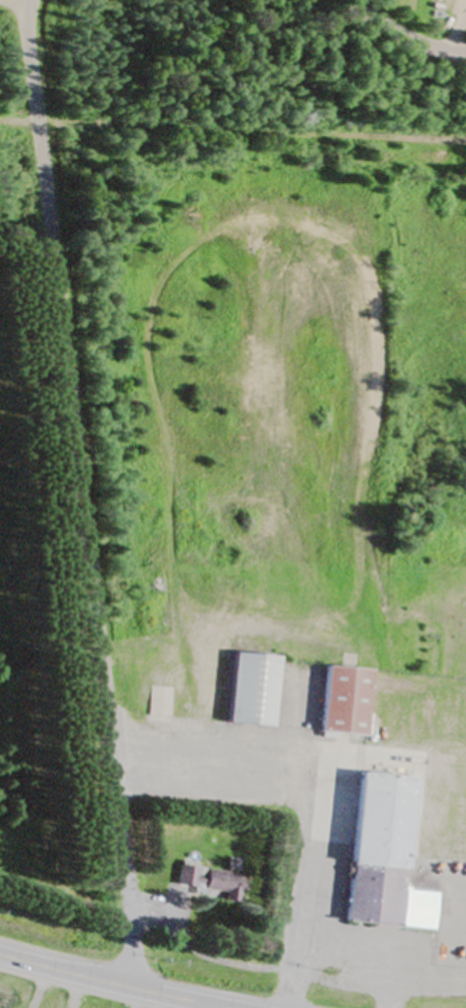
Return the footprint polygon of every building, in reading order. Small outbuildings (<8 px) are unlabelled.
[(226,727),(272,729),(276,658),(230,656),(226,727)] [(318,735),(363,738),(368,672),(323,669),(318,735)] [(171,688),(149,688),(149,718),(171,718),(171,688)] [(435,893),(401,890),(409,777),(354,773),(343,924),(433,931),(435,893)] [(176,891),(238,895),(240,866),(226,865),(226,869),(177,866),(176,891)]
